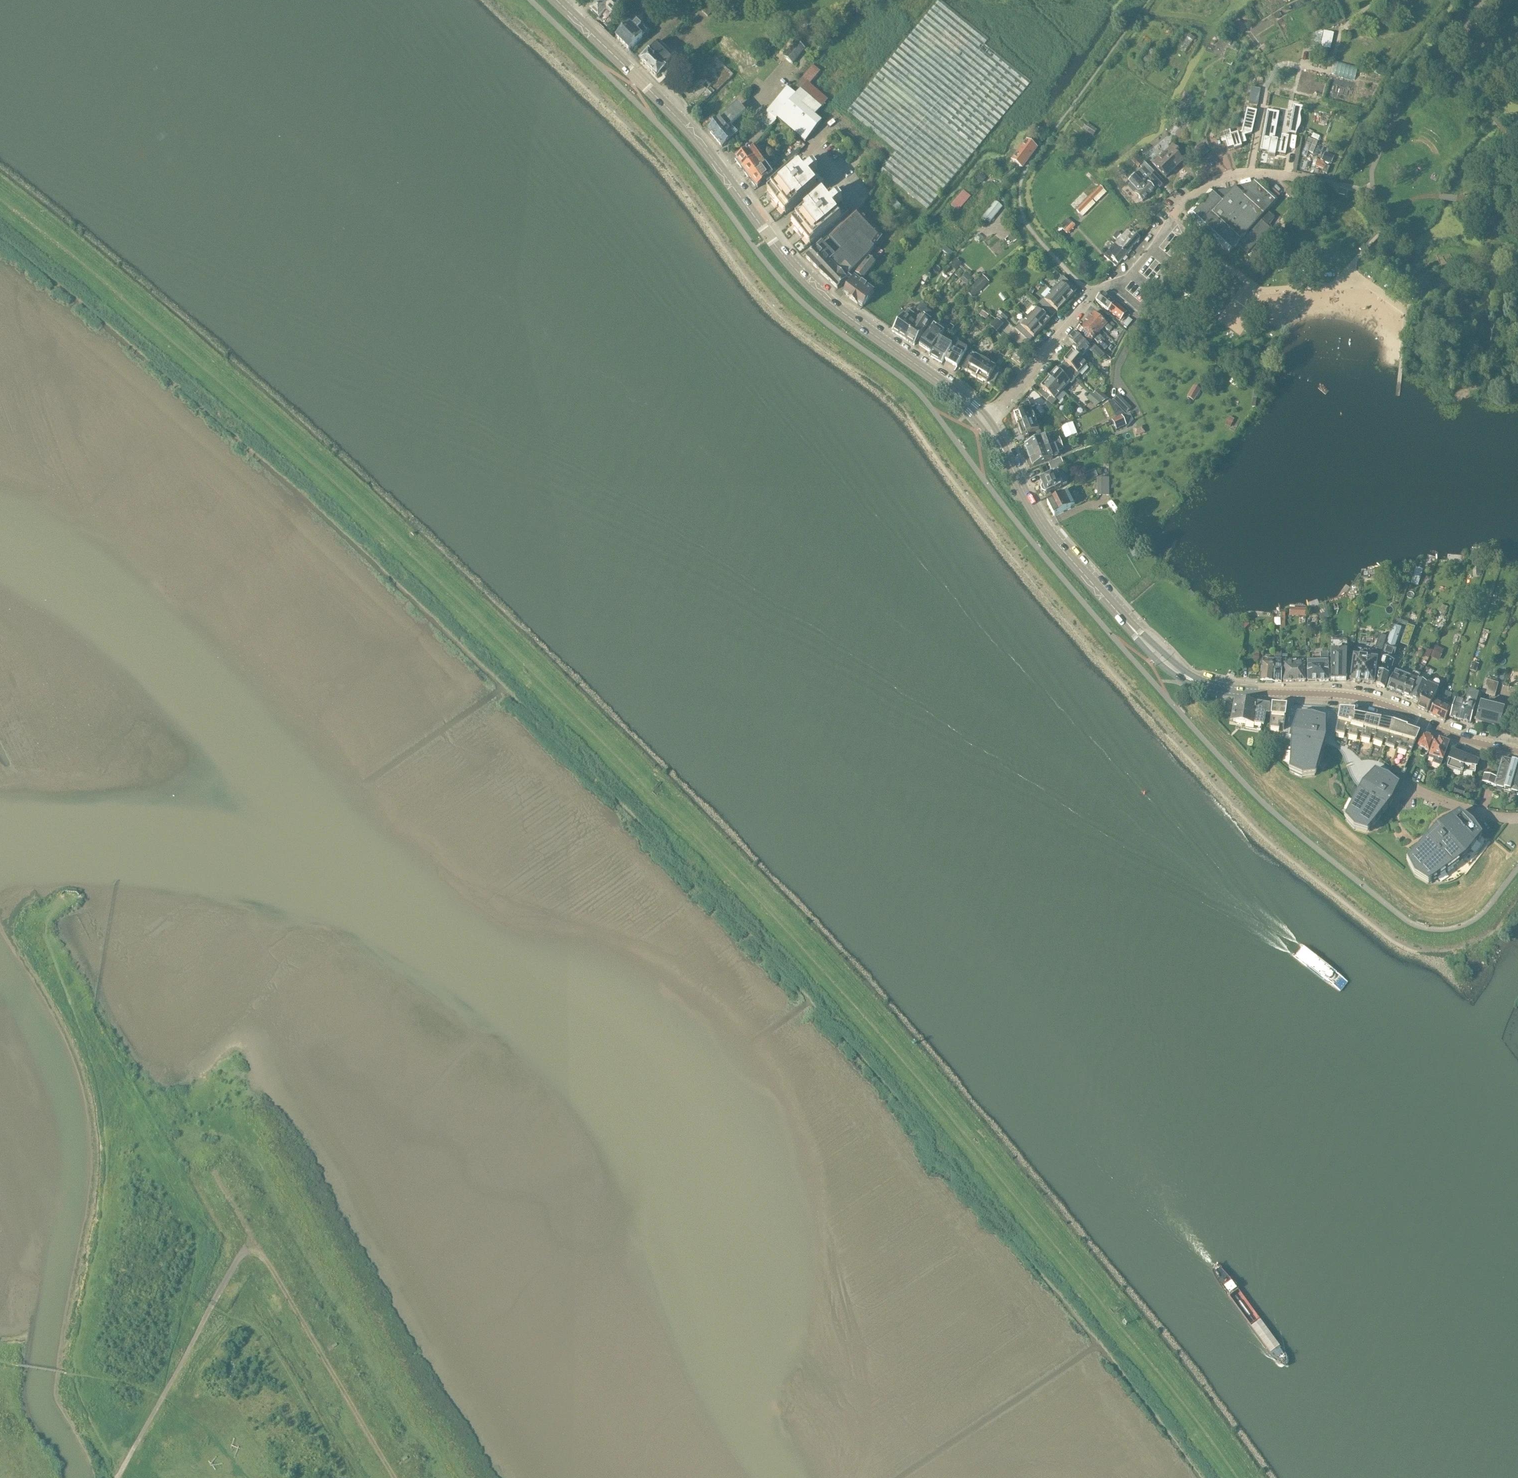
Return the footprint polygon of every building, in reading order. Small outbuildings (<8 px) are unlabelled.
[(590,10),(598,18),(605,11),(609,7),(606,2),(603,0),(600,0),(590,10)] [(605,11),(614,20),(624,9),(621,6),(615,0),(608,0),(606,2),(609,7),(605,11)] [(698,8),(708,17),(716,8),(707,0),(705,0),(698,8)] [(896,152),(880,172),(927,210),(1031,84),(984,46),(989,41),(939,0),(848,112),(896,152)] [(634,20),(616,38),(629,51),(647,33),(634,20)] [(1320,46),(1324,32),(1312,37),(1308,52),(1324,56),(1326,49),(1326,47),(1320,46)] [(797,42),(784,58),(786,59),(792,65),(803,51),(805,49),(797,42)] [(649,52),(640,61),(640,62),(657,79),(661,75),(665,78),(670,73),(667,69),(676,59),(659,43),(650,52),(649,52)] [(761,123),(769,129),(777,118),(805,142),(822,123),(815,116),(828,101),(810,85),(820,72),(813,66),(798,83),(800,91),(796,95),(787,87),(766,112),(761,123)] [(1257,106),(1260,90),(1252,88),(1249,104),(1257,106)] [(738,105),(711,128),(708,131),(722,147),(738,134),(731,126),(746,114),(738,105)] [(1288,134),(1296,135),(1296,133),(1297,131),(1298,129),(1299,127),(1300,125),(1301,123),(1301,121),(1300,119),(1300,118),(1300,117),(1300,116),(1300,114),(1301,113),(1301,112),(1302,110),(1303,108),(1294,106),(1288,134)] [(1244,137),(1252,134),(1257,112),(1247,110),(1242,133),(1231,136),(1230,131),(1223,134),(1228,149),(1233,147),(1234,150),(1242,148),(1241,145),(1246,143),(1244,137)] [(1281,141),(1274,140),(1279,113),(1267,111),(1260,151),(1268,152),(1268,155),(1275,156),(1276,153),(1285,155),(1289,137),(1282,136),(1281,141)] [(1097,131),(1086,123),(1082,129),(1093,136),(1097,131)] [(780,133),(774,138),(777,142),(783,137),(780,133)] [(788,139),(773,152),(778,157),(793,144),(788,139)] [(1027,140),(1011,161),(1012,161),(1022,169),(1038,148),(1037,148),(1027,140)] [(1202,143),(1192,152),(1199,160),(1209,152),(1207,149),(1207,150),(1205,147),(1202,143)] [(1173,146),(1153,164),(1166,178),(1182,162),(1178,157),(1181,154),(1173,146)] [(736,160),(735,161),(741,168),(742,169),(742,170),(759,157),(752,148),(735,160),(736,160)] [(794,151),(785,160),(789,163),(797,155),(794,151)] [(1321,161),(1331,165),(1334,156),(1325,152),(1321,161)] [(1137,154),(1131,160),(1138,168),(1140,167),(1145,162),(1137,154)] [(759,157),(742,170),(745,173),(745,174),(747,178),(749,178),(749,179),(766,167),(759,157)] [(1324,162),(1315,159),(1311,169),(1320,172),(1324,162)] [(805,161),(767,191),(773,199),(773,198),(776,199),(780,204),(780,207),(779,207),(785,214),(824,183),(816,174),(818,174),(814,169),(813,170),(805,161)] [(1145,162),(1140,167),(1142,169),(1149,177),(1150,176),(1154,172),(1145,162)] [(766,167),(749,179),(752,183),(752,184),(755,188),(756,188),(756,189),(773,176),(766,167)] [(1137,174),(1128,182),(1138,192),(1135,195),(1142,202),(1154,190),(1157,187),(1152,181),(1148,178),(1149,177),(1142,169),(1137,174)] [(1155,173),(1150,177),(1159,188),(1165,183),(1155,173)] [(986,179),(981,174),(977,179),(982,184),(986,179)] [(1229,254),(1246,235),(1247,236),(1238,246),(1247,254),(1250,252),(1252,253),(1258,243),(1270,230),(1268,228),(1274,218),(1267,211),(1277,201),(1256,181),(1250,188),(1237,191),(1235,189),(1222,202),(1210,191),(1187,215),(1229,254)] [(1099,185),(1074,209),(1081,215),(1105,191),(1099,185)] [(1302,197),(1289,186),(1284,192),(1297,203),(1302,197)] [(792,222),(797,230),(798,229),(800,230),(805,235),(804,238),(810,245),(849,214),(841,205),(842,204),(839,200),(837,200),(830,191),(792,222)] [(888,205),(895,212),(902,205),(895,199),(888,205)] [(989,224),(1003,207),(995,201),(982,218),(989,224)] [(841,251),(835,256),(836,257),(819,272),(838,289),(847,279),(845,278),(871,254),(874,250),(874,249),(882,238),(857,212),(829,239),(841,251)] [(1067,218),(1059,226),(1060,227),(1063,229),(1065,231),(1064,232),(1067,235),(1068,234),(1070,236),(1072,234),(1070,232),(1076,226),(1067,218)] [(1141,228),(1146,233),(1151,226),(1146,221),(1141,228)] [(1060,227),(1054,233),(1057,236),(1063,229),(1060,227)] [(1114,245),(1126,254),(1140,239),(1133,233),(1132,235),(1127,231),(1122,236),(1120,235),(1117,232),(1113,237),(1115,239),(1114,241),(1113,240),(1111,242),(1114,245)] [(1013,233),(1008,237),(1012,242),(1017,239),(1013,233)] [(822,242),(806,258),(812,265),(829,250),(822,242)] [(1114,245),(1104,257),(1115,267),(1126,254),(1114,245)] [(876,260),(883,252),(878,248),(872,256),(876,260)] [(829,250),(812,265),(818,271),(819,272),(836,257),(835,256),(829,250)] [(862,280),(875,265),(869,259),(856,274),(862,280)] [(962,264),(956,259),(950,266),(956,271),(962,264)] [(973,298),(989,282),(983,276),(967,292),(973,298)] [(1060,284),(1052,292),(1066,304),(1071,298),(1070,298),(1077,291),(1062,277),(1058,282),(1060,284)] [(855,278),(844,294),(849,297),(848,298),(853,301),(857,305),(858,304),(862,308),(874,292),(855,278)] [(1003,301),(1007,298),(1003,292),(999,295),(1003,301)] [(1044,308),(1053,316),(1059,309),(1060,310),(1066,304),(1052,292),(1045,300),(1043,298),(1038,303),(1044,308)] [(1120,321),(1126,313),(1102,293),(1096,301),(1120,321)] [(927,308),(921,303),(916,310),(923,315),(927,308)] [(1036,309),(1028,317),(1042,330),(1047,324),(1046,323),(1053,316),(1044,308),(1038,303),(1034,308),(1036,309)] [(998,313),(1003,318),(1006,315),(1001,310),(998,313)] [(979,315),(986,320),(989,316),(982,311),(979,315)] [(1083,325),(1100,340),(1102,338),(1098,334),(1104,328),(1108,331),(1111,329),(1094,313),(1083,325)] [(915,324),(902,316),(892,332),(905,340),(915,324)] [(1014,329),(1029,342),(1035,335),(1036,336),(1042,330),(1028,317),(1021,326),(1019,324),(1014,329)] [(1133,321),(1128,317),(1123,325),(1127,328),(1133,321)] [(915,324),(905,340),(914,346),(924,330),(925,331),(930,324),(920,318),(915,324)] [(997,321),(991,327),(996,332),(1003,326),(997,321)] [(934,325),(920,346),(931,354),(937,344),(936,344),(940,339),(944,333),(934,325)] [(1077,330),(1090,343),(1093,339),(1097,343),(1100,340),(1083,325),(1077,330)] [(1068,339),(1078,348),(1076,350),(1082,356),(1090,348),(1088,345),(1090,343),(1077,330),(1077,331),(1076,333),(1075,333),(1068,339)] [(937,344),(931,354),(929,356),(941,364),(949,352),(952,347),(940,339),(936,344),(937,344)] [(1098,344),(1105,351),(1108,348),(1101,341),(1098,344)] [(954,349),(945,361),(957,368),(967,350),(957,345),(954,349)] [(1090,352),(1100,362),(1105,356),(1096,346),(1090,352)] [(1067,360),(1061,366),(1076,379),(1080,375),(1078,373),(1085,365),(1072,353),(1066,359),(1067,360)] [(970,354),(962,369),(971,375),(977,379),(986,363),(970,354)] [(986,363),(977,379),(983,382),(983,381),(993,387),(1000,375),(994,372),(996,369),(986,363)] [(1054,373),(1048,379),(1062,391),(1069,383),(1071,384),(1076,379),(1061,366),(1055,373),(1054,373)] [(1005,379),(1000,375),(993,387),(999,390),(1005,379)] [(1044,385),(1037,393),(1052,406),(1056,401),(1054,399),(1062,391),(1048,379),(1043,385),(1044,385)] [(1201,390),(1194,386),(1187,398),(1194,402),(1201,390)] [(1091,393),(1102,403),(1109,400),(1097,389),(1093,394),(1091,393)] [(1086,399),(1096,407),(1102,403),(1091,393),(1086,399)] [(1015,415),(1014,415),(1016,419),(1015,419),(1018,426),(1035,420),(1031,410),(1036,408),(1033,401),(1021,406),(1014,413),(1015,415)] [(1113,402),(1103,406),(1111,422),(1112,421),(1122,417),(1125,415),(1113,402)] [(1125,415),(1122,417),(1126,426),(1126,427),(1127,429),(1133,421),(1129,413),(1125,415)] [(1122,417),(1112,421),(1116,431),(1126,427),(1126,426),(1122,417)] [(1229,417),(1225,425),(1230,428),(1235,419),(1229,417)] [(1035,420),(1018,426),(1021,434),(1022,434),(1023,439),(1029,437),(1028,435),(1039,431),(1035,420)] [(1044,438),(1025,445),(1029,456),(1061,444),(1059,438),(1056,439),(1053,433),(1043,437),(1044,438)] [(1061,444),(1029,456),(1033,466),(1056,457),(1054,452),(1063,449),(1061,444)] [(1061,459),(1048,463),(1052,472),(1058,470),(1058,469),(1064,466),(1061,459)] [(1046,494),(1066,485),(1061,472),(1040,481),(1042,485),(1040,489),(1042,492),(1046,494)] [(1098,478),(1099,495),(1109,495),(1109,478),(1098,478)] [(1047,503),(1054,516),(1074,505),(1067,491),(1050,499),(1051,501),(1047,503)] [(1418,586),(1423,570),(1416,568),(1410,583),(1418,586)] [(1448,608),(1441,604),(1437,611),(1444,614),(1448,608)] [(1393,626),(1383,654),(1394,658),(1399,645),(1400,646),(1401,644),(1408,647),(1415,628),(1407,625),(1406,630),(1394,626),(1393,626)] [(1381,651),(1386,637),(1379,635),(1375,649),(1381,651)] [(1431,657),(1439,661),(1444,649),(1436,646),(1433,651),(1432,653),(1431,657)] [(1430,658),(1431,657),(1432,653),(1433,651),(1427,647),(1423,655),(1430,658)] [(1355,649),(1350,681),(1373,684),(1377,660),(1379,660),(1380,653),(1355,649)] [(1331,652),(1331,681),(1334,681),(1346,681),(1347,653),(1331,652)] [(1275,655),(1275,660),(1274,682),(1281,683),(1282,668),(1281,668),(1281,655),(1275,655)] [(1307,663),(1307,682),(1329,681),(1328,657),(1321,657),(1321,655),(1312,655),(1312,663),(1307,663)] [(1382,658),(1378,671),(1389,675),(1393,661),(1382,658)] [(1262,665),(1261,665),(1260,681),(1274,682),(1275,660),(1262,660),(1262,665)] [(1472,662),(1469,670),(1477,672),(1479,664),(1472,662)] [(1283,665),(1283,682),(1305,682),(1304,665),(1285,665),(1284,665),(1283,665)] [(1378,671),(1376,685),(1384,688),(1389,675),(1378,671)] [(1393,675),(1387,688),(1402,695),(1410,678),(1396,671),(1393,675)] [(1410,678),(1402,695),(1409,699),(1418,681),(1410,677),(1410,678)] [(1485,680),(1481,694),(1494,697),(1498,684),(1485,680)] [(1418,681),(1409,699),(1410,698),(1418,703),(1428,684),(1427,685),(1418,681)] [(1428,684),(1418,703),(1416,708),(1427,713),(1438,690),(1428,684)] [(1452,694),(1444,691),(1441,697),(1449,700),(1452,694)] [(1465,703),(1460,721),(1470,724),(1478,695),(1468,692),(1465,703)] [(1455,700),(1450,718),(1452,719),(1460,721),(1465,703),(1455,700)] [(1256,705),(1236,701),(1232,723),(1246,725),(1246,727),(1261,729),(1261,726),(1264,726),(1266,713),(1269,714),(1270,705),(1256,703),(1256,705)] [(1450,710),(1435,702),(1429,714),(1444,722),(1450,710)] [(1480,704),(1475,723),(1499,729),(1504,710),(1480,704)] [(1272,705),(1270,730),(1279,730),(1279,725),(1284,726),(1287,706),(1272,705)] [(1349,732),(1354,713),(1350,712),(1350,711),(1339,710),(1335,735),(1344,736),(1345,731),(1349,732)] [(1316,776),(1324,744),(1325,738),(1326,718),(1312,713),(1297,714),(1292,732),(1291,739),(1289,772),(1302,778),(1316,776)] [(1362,735),(1368,716),(1354,713),(1349,732),(1348,737),(1357,739),(1358,734),(1362,735)] [(1375,737),(1381,719),(1368,716),(1362,735),(1360,739),(1370,742),(1371,737),(1375,737)] [(1387,742),(1394,723),(1389,721),(1390,720),(1381,719),(1375,737),(1373,742),(1382,745),(1383,740),(1387,742)] [(1399,746),(1407,728),(1394,723),(1387,742),(1385,746),(1394,749),(1396,745),(1399,746)] [(1412,750),(1420,733),(1407,728),(1399,746),(1397,750),(1406,754),(1408,749),(1412,750)] [(1422,749),(1428,752),(1434,739),(1422,734),(1415,749),(1421,752),(1422,749)] [(1433,746),(1428,759),(1433,761),(1432,764),(1440,767),(1448,746),(1449,743),(1448,743),(1445,742),(1443,741),(1439,740),(1438,742),(1436,741),(1434,746),(1433,746)] [(1464,757),(1464,753),(1454,752),(1454,753),(1452,753),(1446,770),(1462,775),(1461,777),(1470,780),(1472,774),(1475,774),(1476,761),(1464,757)] [(1502,759),(1494,787),(1505,790),(1505,792),(1507,792),(1508,791),(1517,794),(1517,763),(1502,759)] [(1362,785),(1345,820),(1354,830),(1368,834),(1392,802),(1399,784),(1389,774),(1375,768),(1362,785)] [(1484,774),(1481,783),(1493,787),(1496,778),(1484,774)] [(1465,801),(1469,788),(1465,790),(1456,787),(1453,796),(1463,799),(1465,801)] [(1437,828),(1410,861),(1407,864),(1414,878),(1428,886),(1466,857),(1482,835),(1473,822),(1460,812),(1437,828)]
